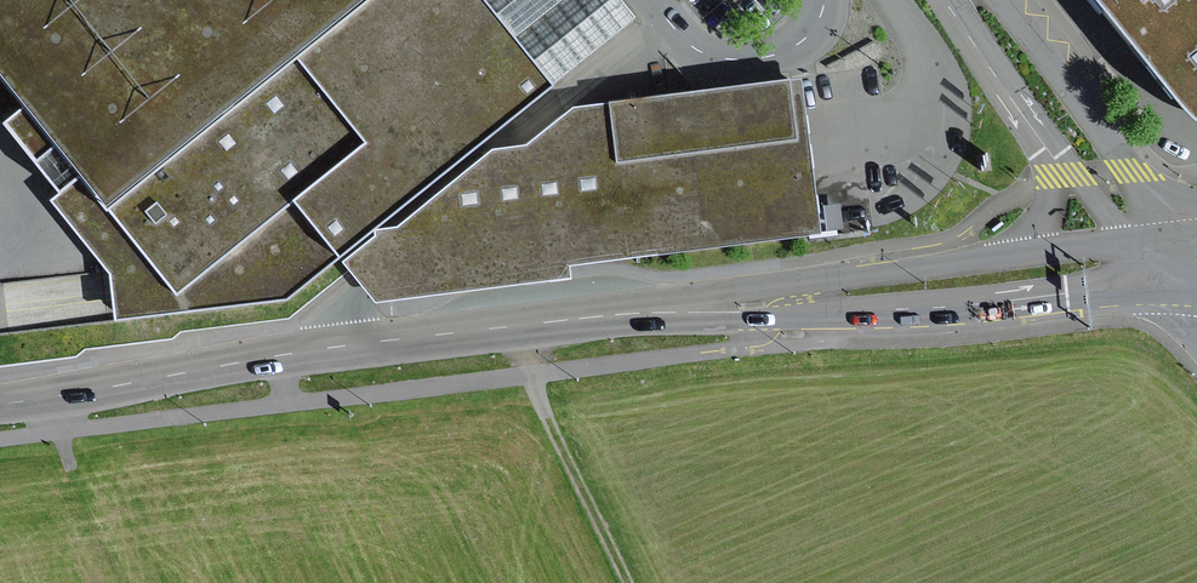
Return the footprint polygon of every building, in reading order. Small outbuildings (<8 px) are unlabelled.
[(9,121),(0,127),(0,145),(107,278),(109,296),(111,327),(286,306),(354,251),(382,228),(495,136),(632,25),(612,0),(0,0),(0,110),(9,121)] [(1196,139),(1196,0),(1083,0),(1196,139)] [(809,159),(796,83),(574,111),(529,148),(510,150),(494,152),(401,229),(382,228),(354,251),(371,276),(390,303),(574,282),(572,269),(817,239),(815,226),(809,159)]
